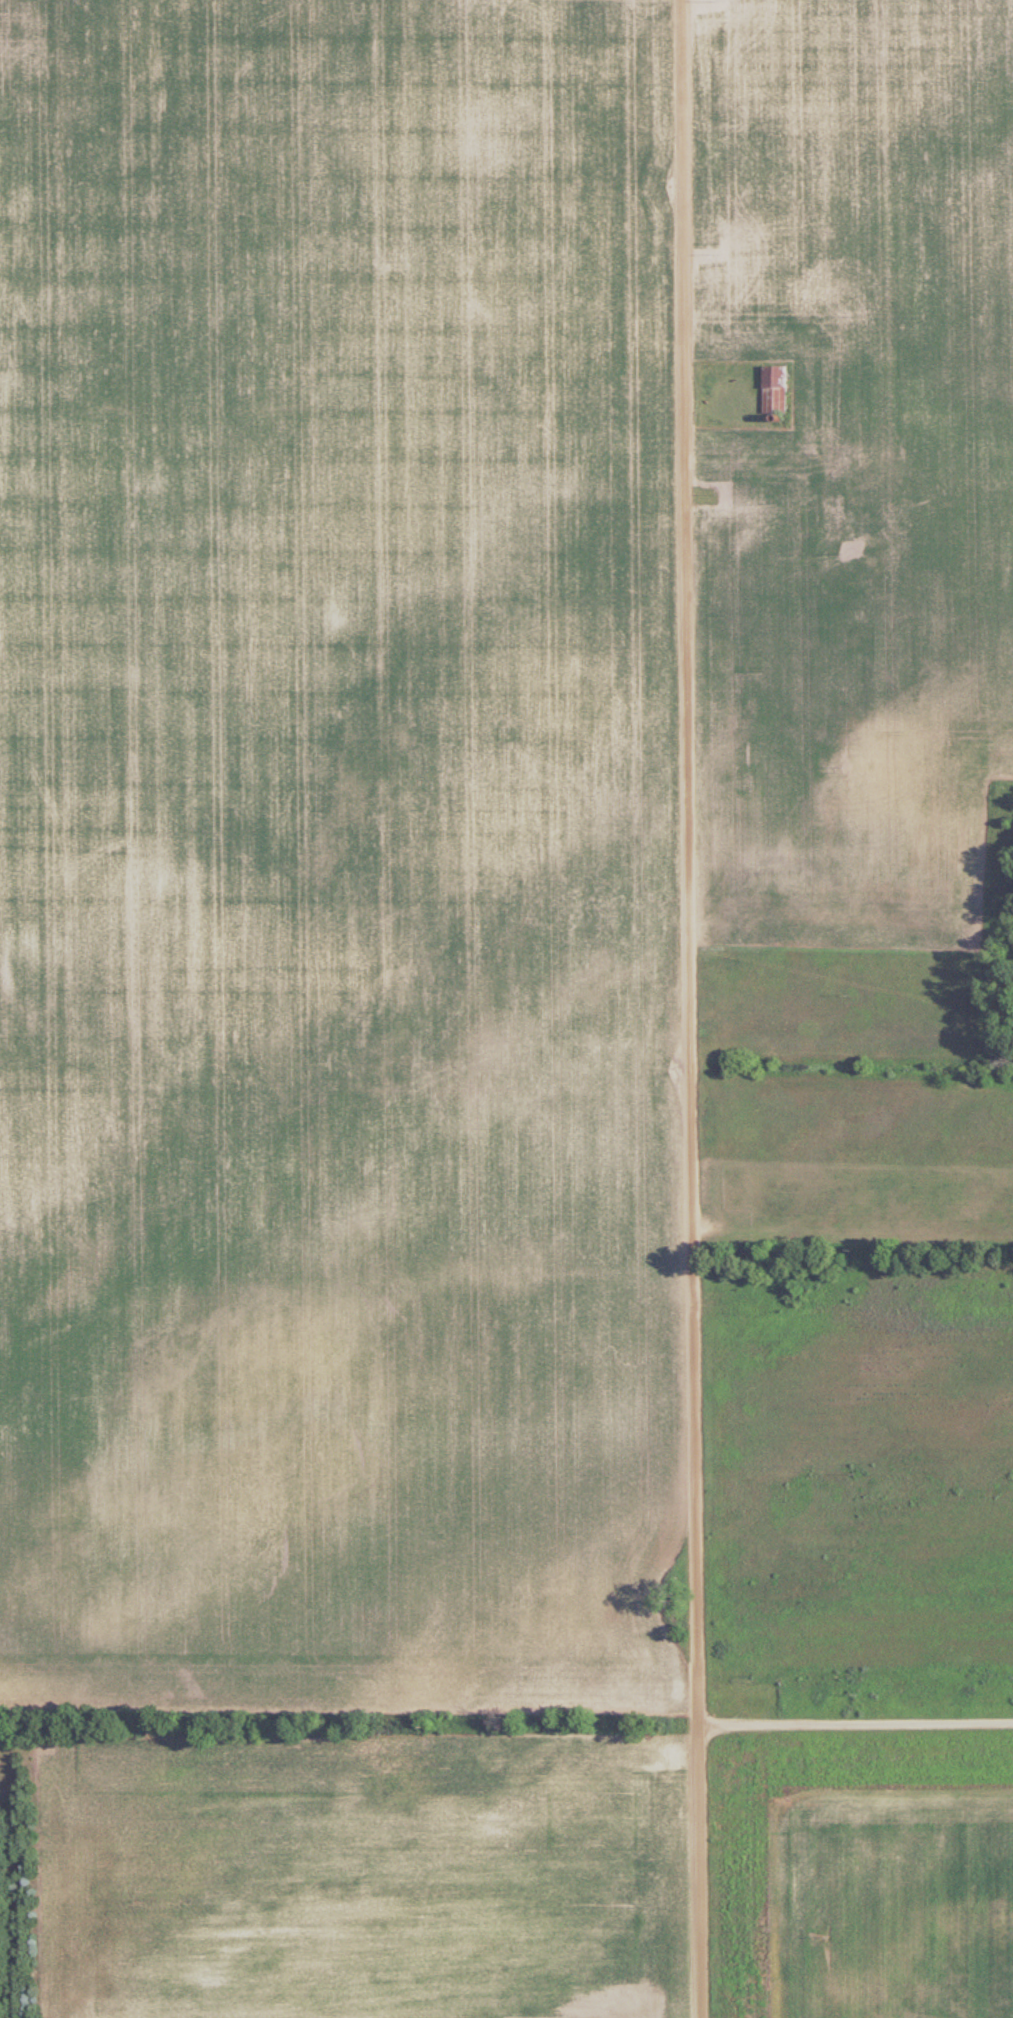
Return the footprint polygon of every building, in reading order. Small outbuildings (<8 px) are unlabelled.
[(786,365),(762,365),(762,413),(786,413),(786,365)]
